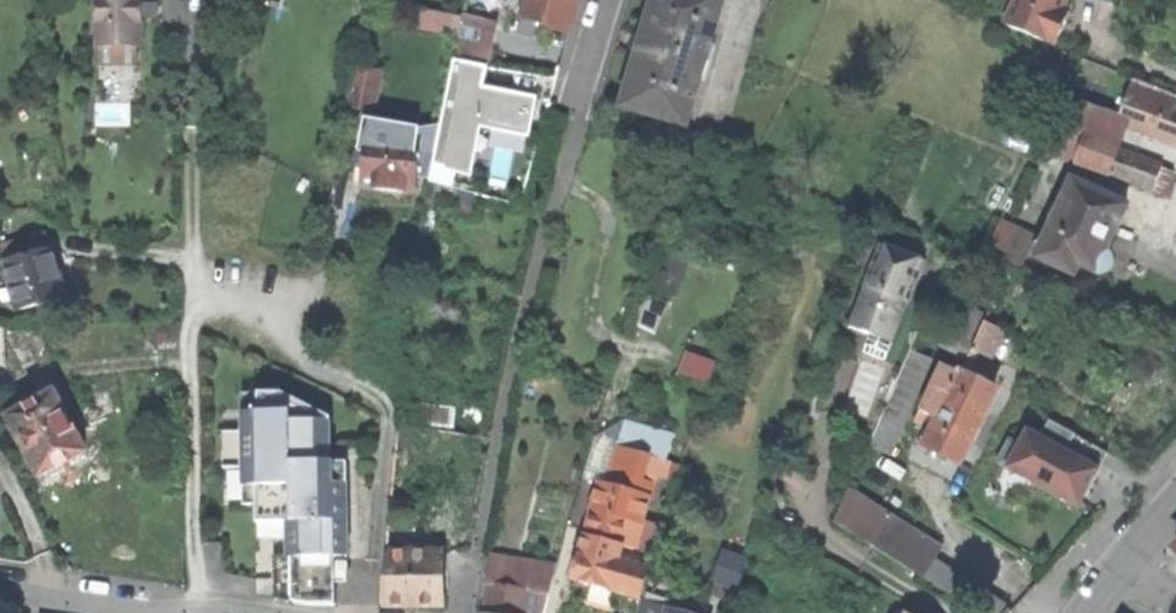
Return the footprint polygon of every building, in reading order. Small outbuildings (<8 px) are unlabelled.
[(98,46),(122,46),(141,46),(140,0),(97,0),(98,46)] [(463,14),(459,35),(454,58),(482,64),(490,24),(496,25),(502,0),(466,0),(463,14)] [(523,17),(569,32),(579,0),(528,0),(523,17)] [(642,46),(624,106),(686,124),(722,0),(656,0),(642,46)] [(1015,0),(1005,25),(1016,29),(1016,28),(1048,42),(1048,43),(1055,46),(1062,29),(1069,12),(1062,10),(1066,0),(1015,0)] [(418,27),(459,35),(463,14),(452,13),(421,7),(418,27)] [(488,66),(453,59),(438,131),(433,153),(427,183),(453,188),(457,171),(465,173),(476,120),(528,131),(531,114),(535,97),(483,87),(488,66)] [(347,107),(373,112),(381,71),(354,66),(347,107)] [(1082,72),(1052,154),(1153,189),(1161,168),(1131,156),(1131,155),(1119,150),(1128,125),(1175,143),(1175,109),(1174,108),(1175,102),(1175,95),(1134,78),(1130,90),(1082,72)] [(393,128),(392,135),(419,137),(418,159),(421,158),(422,152),(433,153),(438,131),(393,128)] [(392,135),(366,133),(362,188),(390,190),(415,192),(418,159),(419,137),(392,135)] [(1127,206),(1072,180),(1037,257),(1074,275),(1079,264),(1099,273),(1103,273),(1108,270),(1111,266),(1112,261),(1110,256),(1106,252),(1115,233),(1127,206)] [(1020,273),(1036,237),(1001,220),(990,244),(1007,252),(1001,264),(1010,268),(1020,273)] [(914,294),(926,261),(881,244),(864,287),(865,289),(844,345),(886,361),(909,303),(907,300),(910,292),(914,294)] [(70,287),(62,289),(51,251),(5,263),(18,310),(46,302),(72,295),(70,287)] [(939,351),(964,364),(984,322),(958,310),(939,351)] [(1003,331),(984,322),(964,364),(960,372),(943,364),(920,412),(931,418),(918,444),(924,447),(925,447),(958,463),(961,462),(973,435),(975,436),(979,427),(983,419),(982,418),(995,389),(967,375),(978,352),(990,358),(1003,331)] [(680,372),(708,384),(714,367),(685,355),(680,372)] [(844,408),(868,417),(887,369),(863,360),(844,408)] [(281,393),(258,392),(258,413),(223,413),(224,504),(256,505),(257,597),(309,605),(322,605),(334,604),(335,568),(334,567),(334,558),(348,557),(347,463),(332,463),(322,463),(323,449),(331,449),(330,418),(281,393)] [(53,393),(6,417),(37,477),(44,474),(45,476),(51,478),(56,475),(60,473),(62,467),(61,464),(84,451),(53,393)] [(1107,452),(1050,420),(1041,438),(1028,431),(1020,445),(1010,440),(997,462),(1077,507),(1087,490),(1084,489),(1086,484),(1088,481),(1091,482),(1107,452)] [(618,446),(659,459),(667,432),(637,423),(632,438),(621,435),(618,446)] [(595,498),(585,534),(623,545),(633,548),(647,496),(648,496),(652,482),(642,479),(644,472),(675,482),(680,465),(659,459),(618,446),(607,485),(599,483),(595,498)] [(835,522),(877,548),(891,516),(849,490),(835,522)] [(942,549),(891,516),(877,548),(924,578),(942,549)] [(641,597),(654,554),(638,549),(634,563),(619,559),(623,545),(585,534),(580,554),(573,578),(641,597)] [(746,558),(723,551),(713,581),(735,589),(746,558)] [(442,553),(386,553),(382,604),(442,604),(442,579),(442,553)] [(521,559),(520,567),(553,572),(555,573),(556,566),(521,559)] [(498,562),(494,583),(517,587),(520,567),(498,562)] [(526,589),(550,592),(553,572),(520,567),(517,587),(494,583),(490,583),(486,612),(522,612),(526,589)] [(550,592),(526,589),(522,612),(545,612),(550,592)] [(672,609),(686,612),(704,612),(704,611),(686,606),(690,592),(678,589),(672,609)] [(636,612),(686,612),(672,609),(640,600),(636,612)]
